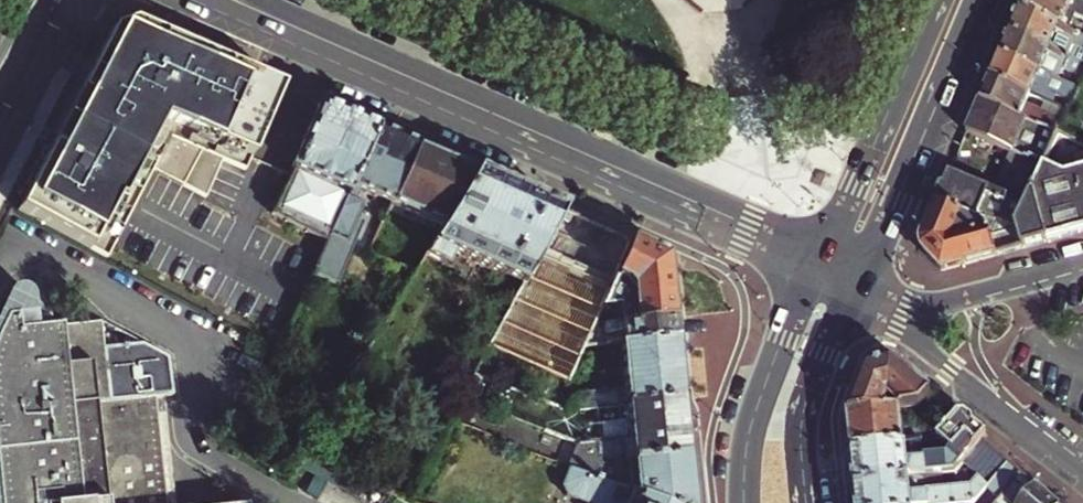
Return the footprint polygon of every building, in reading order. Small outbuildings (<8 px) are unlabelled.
[(1021,7),(1082,34),(1082,0),(1023,0),(1021,7)] [(1011,29),(1069,56),(1074,45),(1082,49),(1082,34),(1021,7),(1011,29)] [(104,22),(1,216),(72,255),(84,232),(123,252),(166,164),(224,191),(243,150),(269,97),(104,22)] [(1011,29),(1001,53),(1059,79),(1064,67),(1082,76),(1082,62),(1069,56),(1011,29)] [(1059,79),(1001,53),(991,75),(1032,94),(1054,103),(1058,93),(1067,98),(1063,108),(1070,111),(1080,89),(1059,79)] [(1028,103),(1032,94),(991,75),(982,98),(1060,133),(1066,120),(1028,103)] [(1060,133),(982,98),(981,98),(967,129),(970,130),(1015,150),(1045,163),(1059,134),(1060,133)] [(327,242),(331,233),(376,129),(322,105),(318,105),(289,168),(291,169),(271,215),(327,242)] [(358,190),(390,203),(416,146),(376,129),(331,233),(346,239),(361,209),(361,205),(359,201),(354,200),(358,190)] [(390,203),(443,226),(475,172),(416,146),(390,203)] [(1027,204),(1045,163),(1015,150),(997,191),(1027,204)] [(1065,172),(1045,163),(1027,204),(1017,225),(1017,226),(1023,249),(1082,232),(1082,167),(1065,172)] [(997,191),(952,171),(939,203),(978,221),(983,210),(987,212),(988,215),(996,218),(1000,217),(1017,225),(1027,204),(997,191)] [(451,253),(521,284),(562,210),(475,172),(443,226),(425,255),(445,264),(451,253)] [(978,221),(939,203),(923,240),(923,250),(928,258),(938,268),(943,272),(997,256),(990,233),(987,224),(978,221)] [(567,382),(582,348),(591,326),(629,240),(562,210),(521,284),(488,344),(567,382)] [(1023,249),(1017,226),(990,233),(997,256),(1023,249)] [(629,240),(591,326),(672,317),(666,255),(629,240)] [(26,327),(24,314),(35,313),(33,295),(30,290),(27,288),(22,287),(19,289),(16,291),(12,297),(1,320),(0,322),(0,502),(167,502),(157,411),(155,394),(126,397),(109,399),(105,358),(102,319),(53,324),(26,327)] [(26,327),(53,324),(52,311),(35,313),(24,314),(26,327)] [(674,338),(672,317),(591,326),(582,348),(618,343),(674,338)] [(674,338),(618,343),(623,389),(584,393),(584,395),(576,395),(574,396),(571,398),(569,400),(568,403),(569,411),(594,409),(594,401),(598,401),(599,408),(624,405),(624,402),(680,397),(674,338)] [(109,399),(126,397),(122,356),(105,358),(109,399)] [(862,378),(849,416),(901,410),(922,408),(931,396),(897,367),(893,364),(886,362),(881,362),(874,365),(868,371),(862,378)] [(686,454),(680,397),(624,402),(624,405),(628,437),(614,439),(616,462),(686,454)] [(166,410),(157,411),(167,502),(176,502),(166,410)] [(849,416),(852,450),(905,445),(901,410),(849,416)] [(959,415),(939,439),(953,452),(964,461),(982,439),(985,435),(959,415)] [(686,454),(616,462),(614,439),(578,443),(580,473),(659,502),(691,502),(686,454)] [(858,502),(974,502),(984,491),(1009,462),(982,439),(964,461),(981,475),(970,488),(928,491),(927,476),(856,483),(858,502)] [(852,450),(856,483),(927,476),(953,473),(964,461),(953,452),(949,456),(925,459),(923,443),(905,445),(852,450)] [(1009,462),(984,491),(997,502),(998,502),(1003,498),(1023,474),(1009,462)] [(580,473),(568,469),(562,486),(567,497),(584,502),(659,502),(580,473)] [(1023,474),(1003,498),(998,502),(1056,502),(1023,474)]
